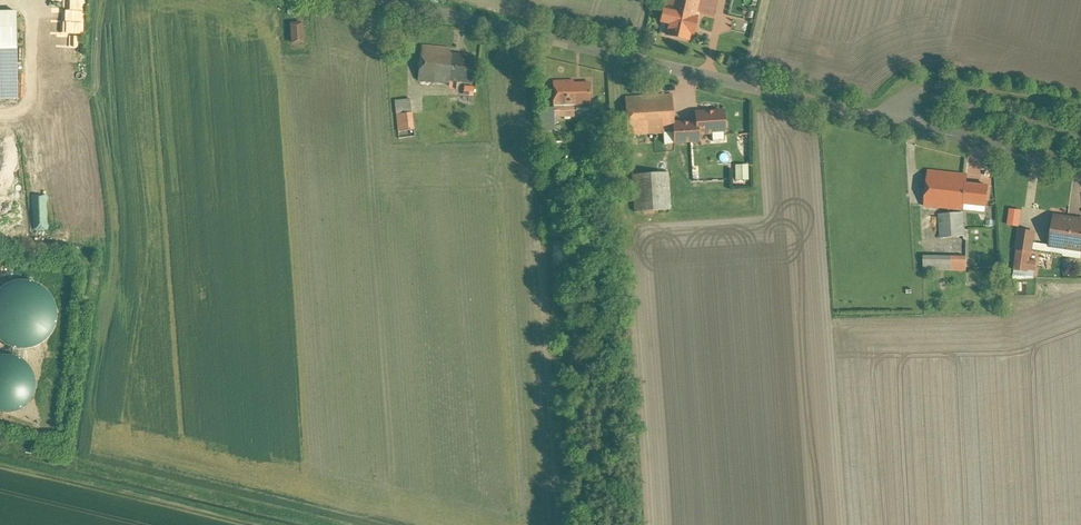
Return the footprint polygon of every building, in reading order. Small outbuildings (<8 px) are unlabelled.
[(659,21),(672,25),(690,29),(695,30),(699,11),(702,0),(664,0),(659,21)] [(699,11),(714,14),(717,0),(702,0),(699,11)] [(0,12),(0,101),(18,101),(17,11),(0,12)] [(303,23),(290,24),(291,45),(305,44),(303,23)] [(690,29),(672,25),(669,38),(687,42),(690,29)] [(451,49),(425,47),(422,81),(449,83),(449,76),(451,56),(451,49)] [(472,58),(451,56),(449,76),(470,78),(472,58)] [(587,81),(553,81),(553,104),(587,104),(587,81)] [(464,85),(463,95),(474,96),(475,86),(464,85)] [(671,94),(626,97),(628,133),(673,131),(671,94)] [(414,130),(412,98),(396,99),(398,131),(414,130)] [(727,108),(697,109),(697,121),(698,134),(728,133),(727,108)] [(698,134),(697,121),(674,123),(676,144),(699,142),(698,134)] [(736,164),(737,180),(750,179),(749,164),(736,164)] [(966,174),(929,169),(925,203),(962,208),(963,202),(965,182),(966,174)] [(669,174),(634,174),(634,207),(670,207),(669,174)] [(989,185),(965,182),(963,202),(986,205),(989,185)] [(1019,227),(1023,210),(1010,207),(1007,224),(1019,227)] [(963,213),(941,213),(942,237),(964,237),(963,213)] [(1053,213),(1048,242),(1080,247),(1080,246),(1080,217),(1053,213)] [(1037,232),(1020,229),(1014,269),(1030,272),(1037,232)] [(966,256),(925,255),(925,268),(965,269),(966,256)] [(10,349),(21,351),(33,350),(43,345),(51,337),(57,327),(58,315),(56,304),(51,294),(42,287),(32,282),(20,281),(9,284),(0,290),(0,343),(10,349)] [(16,413),(25,409),(31,401),(35,392),(35,383),(33,373),(27,365),(20,360),(10,357),(1,357),(0,357),(0,414),(7,415),(16,413)]
